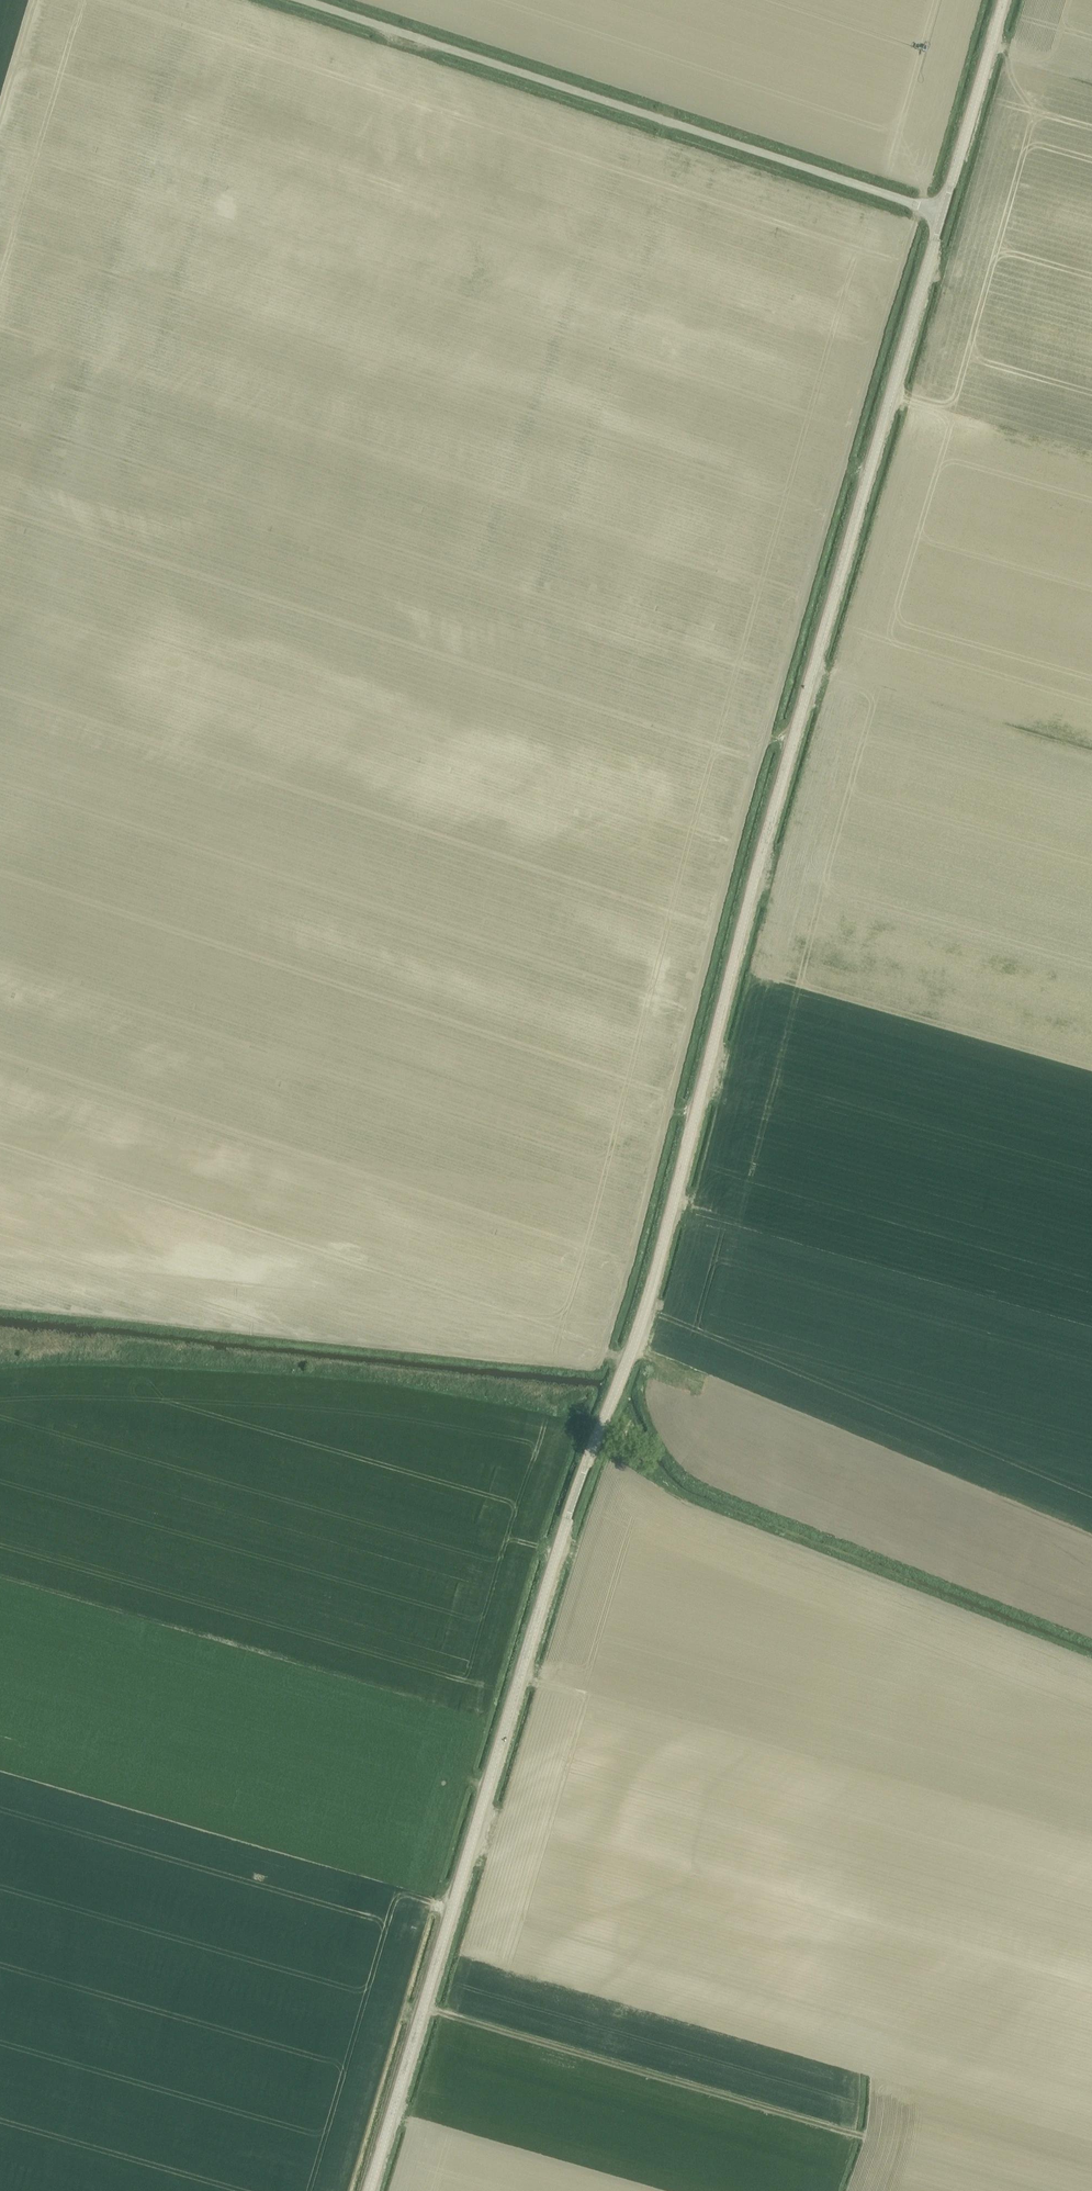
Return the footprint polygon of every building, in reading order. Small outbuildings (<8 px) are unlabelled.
[(777,877),(788,877),(788,869),(777,869),(777,877)] [(549,1510),(554,1494),(547,1492),(543,1509),(549,1510)]
